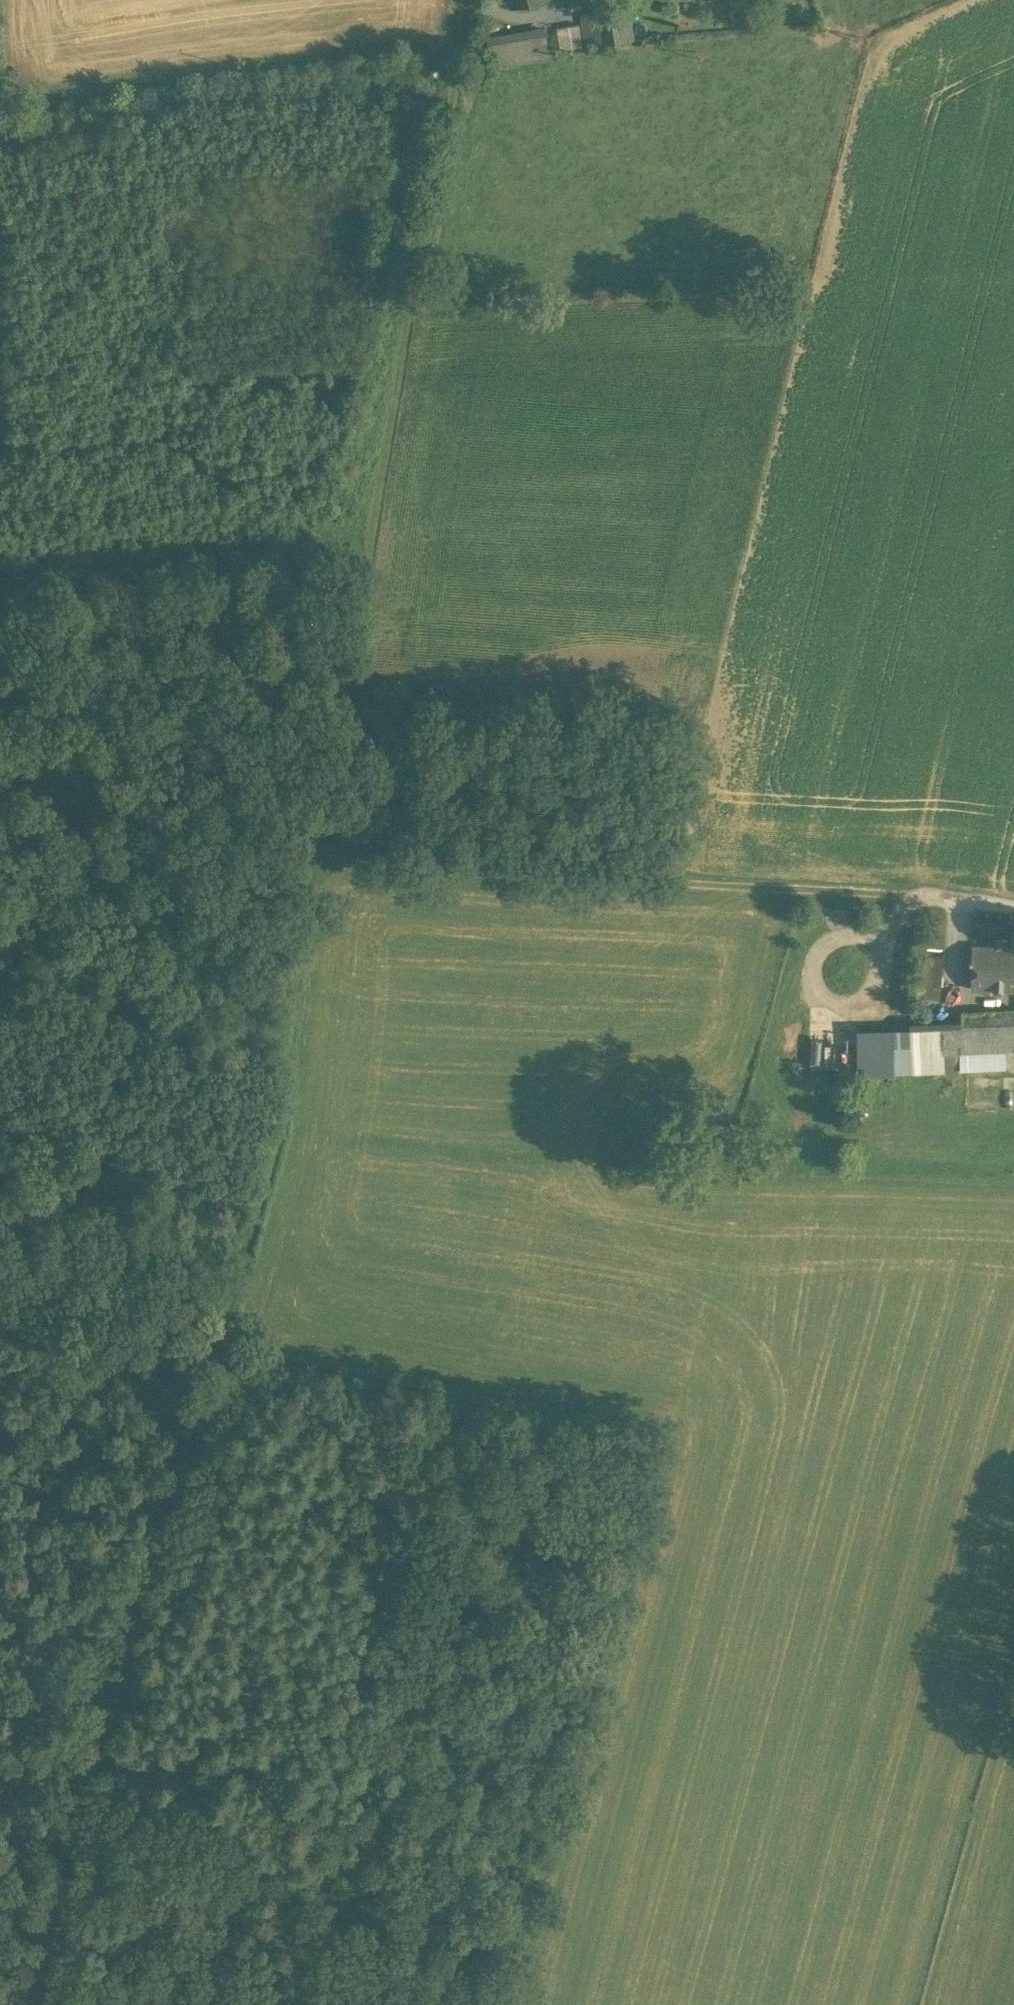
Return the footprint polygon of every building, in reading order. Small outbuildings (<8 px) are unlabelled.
[(628,7),(584,13),(589,44),(632,38),(628,7)] [(579,22),(557,26),(561,48),(583,44),(579,22)] [(545,28),(526,31),(531,56),(550,52),(545,28)] [(526,31),(489,38),(493,62),(531,56),(526,31)] [(1011,946),(975,945),(974,970),(1010,972),(1011,946)] [(1010,972),(974,970),(974,987),(1010,988),(1010,972)] [(862,1027),(865,1076),(1007,1068),(1006,1047),(1013,1047),(1013,1019),(862,1027)]
